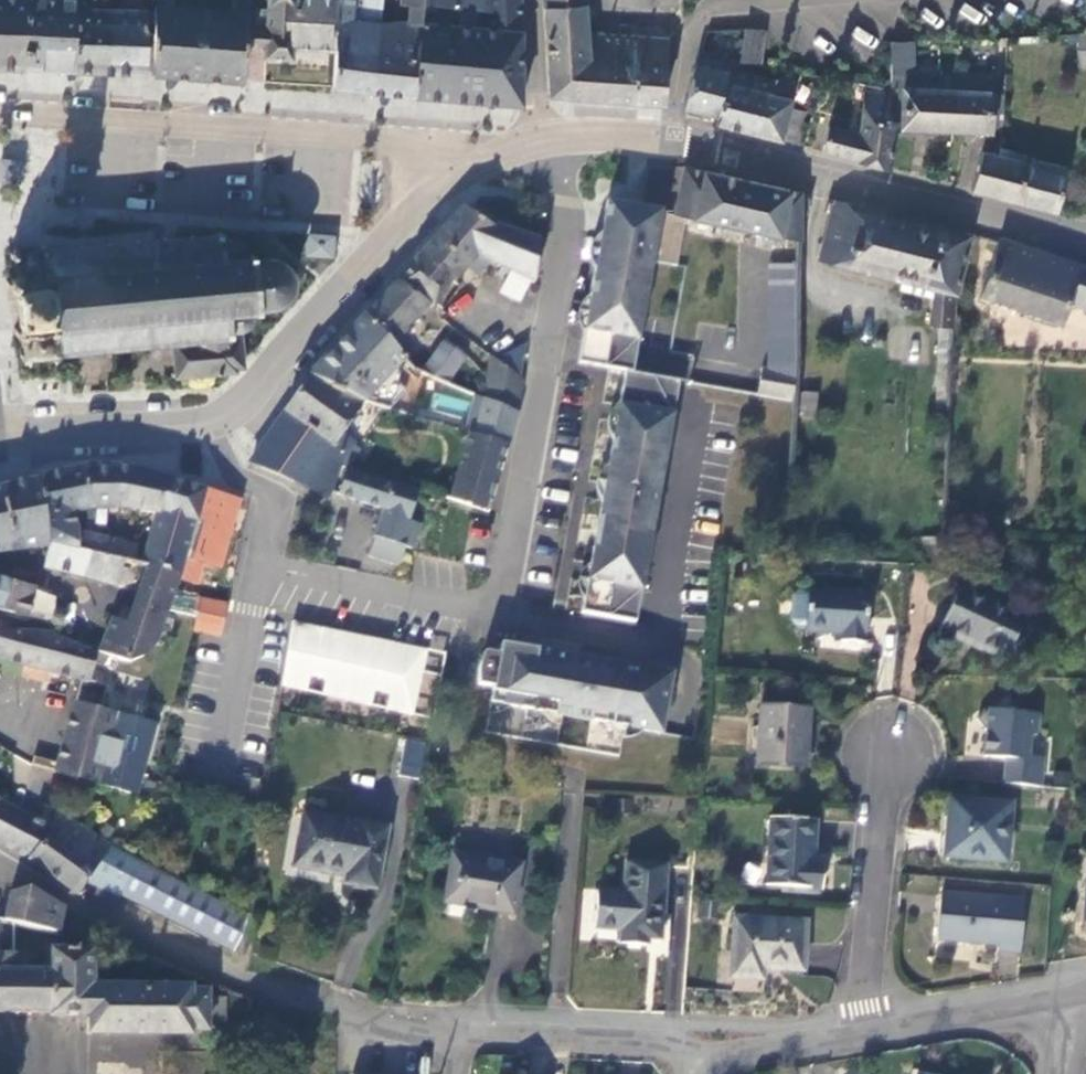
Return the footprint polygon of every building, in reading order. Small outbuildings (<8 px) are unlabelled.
[(26,69),(30,0),(0,0),(0,68),(26,69)] [(26,69),(74,71),(77,9),(77,0),(30,0),(26,69)] [(107,11),(108,0),(77,0),(77,9),(107,11)] [(154,8),(158,6),(177,7),(177,0),(154,0),(154,8)] [(249,12),(250,0),(233,0),(231,11),(249,12)] [(335,52),(338,0),(271,0),(269,29),(267,46),(266,58),(292,61),(293,48),(335,52)] [(333,89),(372,93),(380,23),(383,0),(338,0),(335,52),(333,89)] [(414,97),(420,23),(422,0),(401,0),(401,5),(408,5),(406,21),(380,23),(372,93),(414,97)] [(479,28),(420,23),(414,97),(445,99),(476,102),(521,106),(519,0),(488,0),(488,13),(479,13),(479,28)] [(420,23),(479,28),(479,13),(488,13),(488,0),(422,0),(420,23)] [(550,97),(571,99),(629,102),(648,104),(663,105),(668,40),(588,35),(586,0),(544,0),(550,97)] [(154,74),(154,75),(180,77),(198,79),(243,82),(246,44),(248,27),(249,12),(231,11),(177,7),(158,6),(154,8),(154,74)] [(77,9),(74,71),(110,72),(110,11),(107,11),(77,9)] [(110,11),(110,72),(145,74),(146,12),(110,11)] [(257,45),(267,46),(269,29),(248,27),(246,44),(257,45)] [(746,30),(739,62),(758,65),(765,31),(746,30)] [(1078,34),(1080,70),(1085,70),(1085,34),(1078,34)] [(890,42),(890,74),(912,75),(912,41),(890,42)] [(716,116),(728,70),(730,60),(731,59),(701,52),(696,66),(686,108),(716,116)] [(716,116),(714,124),(738,130),(759,135),(798,145),(806,113),(788,109),(793,87),(728,70),(716,116)] [(994,75),(956,72),(955,92),(952,130),(967,131),(974,132),(1003,133),(1004,95),(993,94),(994,75)] [(890,94),(889,122),(895,122),(901,123),(901,127),(920,129),(952,130),(955,92),(929,90),(930,78),(890,76),(890,88),(890,94)] [(890,94),(865,92),(860,136),(829,127),(822,151),(888,170),(895,122),(889,122),(890,94)] [(1027,163),(993,155),(982,152),(971,190),(1055,211),(1066,169),(1028,159),(1027,163)] [(685,167),(675,215),(686,217),(798,240),(800,240),(801,206),(801,193),(747,181),(685,167)] [(809,207),(812,196),(801,193),(801,206),(809,207)] [(820,260),(888,277),(903,281),(935,290),(955,295),(971,235),(944,228),(903,218),(859,207),(835,202),(820,260)] [(625,373),(632,374),(638,344),(652,263),(677,267),(677,266),(680,250),(686,217),(675,215),(643,209),(637,208),(636,210),(632,209),(609,205),(602,244),(588,323),(580,365),(589,366),(609,370),(625,373)] [(527,280),(534,284),(539,240),(504,228),(497,226),(496,229),(463,209),(450,223),(421,256),(453,280),(454,281),(455,280),(466,267),(478,276),(489,262),(511,273),(509,274),(507,276),(505,278),(503,280),(503,283),(502,285),(503,288),(503,291),(505,293),(507,295),(509,296),(511,298),(514,298),(517,298),(520,297),(522,296),(524,295),(526,293),(527,290),(528,288),(528,285),(528,282),(527,280)] [(190,236),(190,238),(167,240),(167,238),(162,238),(163,241),(140,243),(140,240),(135,241),(135,243),(112,245),(112,243),(107,244),(107,246),(85,248),(84,246),(80,246),(80,248),(57,250),(57,248),(48,249),(47,245),(42,246),(42,250),(19,252),(19,248),(13,248),(13,252),(10,253),(10,258),(14,258),(15,275),(9,275),(10,280),(6,280),(7,287),(15,286),(19,328),(14,328),(14,335),(20,334),(22,353),(19,353),(20,359),(24,358),(24,362),(29,362),(29,358),(52,356),(52,359),(58,359),(58,355),(67,354),(67,352),(89,350),(89,352),(94,352),(94,349),(117,347),(117,349),(122,349),(122,347),(145,345),(145,347),(150,346),(150,344),(172,342),(175,373),(172,373),(172,377),(175,377),(176,380),(180,380),(180,377),(231,372),(231,375),(236,375),(235,371),(239,371),(238,368),(244,368),(241,331),(242,331),(244,330),(245,329),(246,328),(248,327),(249,326),(249,324),(250,323),(251,321),(251,319),(251,318),(250,316),(250,315),(249,313),(248,312),(247,310),(253,310),(253,314),(259,313),(258,308),(271,307),(273,306),(276,306),(278,305),(281,303),(283,302),(285,300),(287,298),(289,296),(290,293),(291,291),(292,288),(293,286),(293,283),(293,280),(293,277),(292,275),(291,272),(290,270),(288,267),(286,265),(284,263),(282,262),(280,260),(277,259),(275,258),(272,258),(269,257),(266,257),(254,259),(253,253),(248,254),(248,258),(242,258),(243,257),(244,256),(244,254),(244,252),(244,251),(244,249),(244,247),(243,246),(242,245),(241,243),(240,242),(239,241),(237,240),(236,240),(234,239),(232,239),(231,239),(227,240),(226,235),(222,235),(222,233),(217,233),(217,235),(195,237),(195,235),(190,236)] [(305,234),(305,258),(334,259),(334,235),(305,234)] [(999,242),(980,300),(1061,329),(1068,307),(1085,313),(1085,271),(999,242)] [(433,308),(453,280),(421,256),(420,256),(400,284),(424,304),(425,302),(429,305),(433,308)] [(768,266),(767,370),(795,375),(798,266),(768,266)] [(901,290),(934,299),(935,290),(903,281),(901,290)] [(392,346),(420,315),(428,306),(424,304),(400,284),(398,283),(367,317),(392,346)] [(935,290),(934,299),(930,325),(952,328),(953,328),(955,295),(935,290)] [(346,338),(389,377),(405,360),(392,346),(367,317),(346,338)] [(405,393),(389,377),(346,338),(310,376),(364,404),(389,411),(405,393)] [(464,361),(467,357),(445,340),(435,355),(431,352),(423,363),(428,366),(423,372),(447,383),(463,360),(464,361)] [(52,375),(53,396),(84,395),(83,386),(100,385),(99,381),(114,380),(113,355),(80,357),(81,374),(52,375)] [(491,356),(488,378),(519,397),(522,379),(521,379),(491,356)] [(762,369),(757,395),(794,402),(795,375),(767,370),(762,369)] [(679,383),(632,374),(625,373),(618,407),(621,408),(620,415),(618,423),(605,493),(590,575),(586,599),(583,599),(581,614),(635,624),(679,383)] [(341,433),(364,404),(310,376),(284,413),(346,456),(355,443),(341,433)] [(488,378),(486,400),(517,413),(519,397),(488,378)] [(817,392),(802,391),(800,412),(815,414),(817,392)] [(473,394),(462,432),(465,432),(475,435),(485,399),(473,394)] [(485,399),(475,435),(508,445),(517,413),(486,400),(485,399)] [(284,413),(251,463),(329,496),(342,466),(346,456),(284,413)] [(475,435),(465,432),(446,499),(489,513),(498,480),(508,445),(475,435)] [(118,509),(124,510),(127,468),(122,467),(119,466),(113,466),(86,467),(85,467),(89,511),(118,509)] [(74,515),(89,511),(85,467),(71,470),(36,479),(50,545),(78,551),(76,533),(74,515)] [(127,468),(124,510),(156,516),(157,516),(161,477),(136,470),(127,468)] [(374,537),(405,547),(412,549),(419,525),(409,521),(419,490),(392,482),(391,485),(346,471),(338,495),(383,509),(374,537)] [(189,547),(223,557),(239,502),(227,498),(205,492),(205,490),(176,481),(161,477),(157,516),(156,516),(145,559),(139,558),(137,566),(147,568),(179,576),(180,574),(189,547)] [(94,555),(84,553),(78,551),(50,545),(36,479),(17,483),(0,487),(0,521),(7,554),(52,549),(46,569),(88,580),(94,555)] [(341,553),(360,557),(367,517),(348,513),(341,553)] [(85,535),(76,533),(78,551),(84,553),(85,535)] [(117,542),(95,537),(85,535),(84,553),(94,555),(113,560),(117,542)] [(400,566),(405,547),(374,537),(368,556),(400,566)] [(117,542),(113,560),(118,561),(132,564),(134,557),(136,547),(117,542)] [(189,547),(180,574),(214,586),(223,557),(189,547)] [(110,587),(118,561),(113,560),(94,555),(88,580),(110,587)] [(113,621),(100,653),(127,664),(146,656),(156,644),(167,611),(179,576),(147,568),(141,596),(127,626),(113,621)] [(205,619),(214,586),(180,574),(179,576),(167,611),(197,617),(205,619)] [(36,590),(0,580),(0,611),(29,618),(36,590)] [(938,631),(1006,662),(1026,616),(959,586),(938,631)] [(868,593),(808,589),(808,592),(805,633),(841,635),(841,643),(865,645),(868,593)] [(794,632),(805,633),(808,592),(797,591),(791,596),(789,622),(794,632)] [(298,625),(292,624),(282,685),(308,690),(310,679),(327,682),(325,693),(372,703),(375,692),(392,695),(389,706),(415,711),(422,672),(362,660),(366,639),(298,625)] [(61,628),(58,635),(77,643),(80,636),(61,628)] [(97,655),(53,636),(52,633),(0,630),(0,659),(81,681),(89,683),(97,655)] [(581,658),(577,658),(575,657),(501,644),(498,655),(484,652),(481,658),(480,660),(478,666),(477,676),(478,685),(492,688),(490,703),(484,733),(619,758),(625,728),(661,735),(672,675),(638,669),(622,666),(581,658)] [(579,651),(577,658),(622,666),(624,654),(585,647),(583,647),(582,648),(581,648),(580,649),(579,651)] [(114,715),(127,664),(100,653),(98,652),(97,655),(89,683),(81,681),(74,704),(114,715)] [(308,690),(282,685),(281,690),(307,695),(308,690)] [(372,703),(325,693),(324,698),(372,708),(372,703)] [(114,715),(74,704),(57,765),(34,758),(31,766),(55,773),(136,796),(141,778),(155,726),(159,713),(143,708),(140,722),(114,715)] [(809,709),(761,705),(757,766),(805,769),(809,709)] [(415,711),(389,706),(388,711),(413,716),(415,711)] [(979,765),(992,766),(1020,769),(1025,770),(1031,712),(985,708),(979,765)] [(418,780),(425,743),(405,740),(398,776),(418,780)] [(1019,784),(1020,769),(992,766),(990,782),(1019,784)] [(1005,863),(1010,805),(950,799),(944,857),(1005,863)] [(0,814),(0,845),(29,860),(60,816),(43,806),(35,821),(5,805),(0,814)] [(375,889),(386,828),(304,813),(294,867),(335,874),(336,871),(346,873),(344,884),(375,889)] [(88,879),(109,889),(118,894),(138,860),(131,856),(111,846),(82,828),(60,816),(29,860),(78,895),(88,879)] [(771,818),(766,887),(822,891),(824,868),(813,867),(816,821),(771,818)] [(513,915),(521,866),(452,855),(445,904),(513,915)] [(241,938),(248,915),(246,914),(138,860),(118,894),(233,952),(241,938)] [(648,940),(661,941),(667,866),(626,862),(624,892),(598,890),(595,929),(621,931),(620,944),(647,946),(648,940)] [(10,894),(3,922),(13,924),(56,934),(63,908),(28,889),(10,894)] [(1020,953),(1024,901),(941,894),(937,940),(998,945),(998,951),(1020,953)] [(731,978),(756,979),(756,968),(765,969),(803,971),(806,923),(735,918),(731,978)] [(13,924),(3,922),(0,922),(0,1013),(16,1013),(16,1015),(19,1015),(19,1013),(51,1013),(51,1016),(90,1016),(90,1034),(98,1034),(98,1033),(182,1034),(182,1035),(190,1035),(190,1031),(204,1031),(204,1035),(215,1035),(215,1026),(225,1026),(225,998),(207,998),(207,992),(190,992),(190,988),(182,988),(182,989),(98,988),(98,987),(93,987),(93,951),(51,950),(50,971),(24,970),(24,955),(13,955),(13,924)] [(764,980),(765,969),(756,968),(756,979),(764,980)] [(248,1016),(251,1000),(237,995),(231,1008),(248,1016)]
